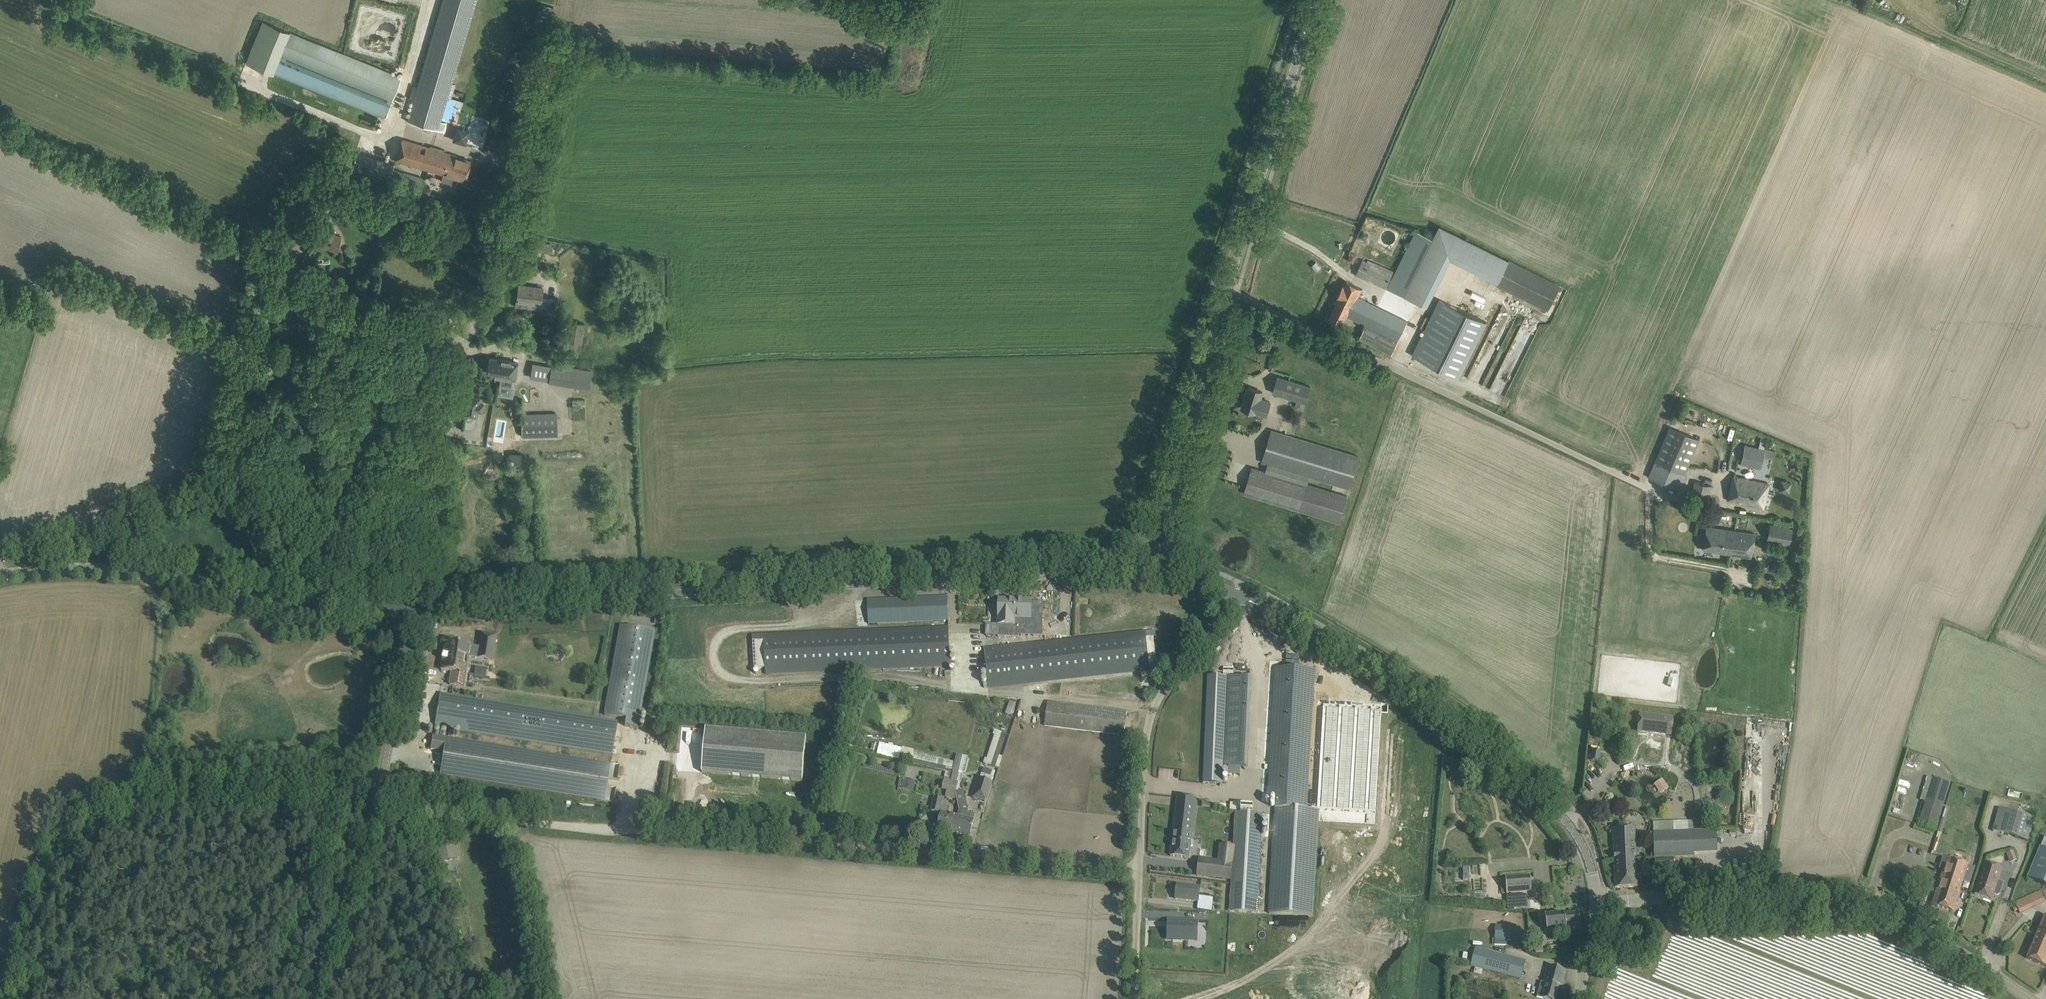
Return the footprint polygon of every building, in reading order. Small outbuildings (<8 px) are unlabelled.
[(407,121),(439,130),(440,127),(442,119),(447,100),(448,96),(449,95),(452,85),(476,0),(442,0),(432,35),(417,86),(415,94),(408,118),(407,121)] [(381,15),(376,15),(375,20),(397,23),(399,12),(382,10),(381,15)] [(289,31),(279,56),(286,59),(392,101),(402,76),(343,53),(341,52),(289,31)] [(279,56),(272,74),(385,119),(392,102),(286,60),(286,59),(279,56)] [(401,139),(395,160),(428,170),(431,171),(440,174),(443,174),(441,181),(462,188),(464,181),(465,179),(470,161),(456,156),(456,155),(401,139)] [(389,179),(394,163),(356,152),(351,168),(389,179)] [(390,180),(419,189),(422,177),(394,169),(390,180)] [(397,220),(395,231),(406,233),(408,222),(397,220)] [(330,225),(321,221),(313,241),(335,250),(340,237),(328,232),(330,225)] [(1356,274),(1404,296),(1433,238),(1415,231),(1395,283),(1389,280),(1392,273),(1379,267),(1380,265),(1367,259),(1366,261),(1362,259),(1356,274)] [(1365,240),(1368,234),(1363,231),(1359,236),(1365,240)] [(380,234),(377,246),(388,249),(391,237),(390,237),(380,234)] [(539,241),(538,249),(549,251),(551,243),(539,241)] [(1351,252),(1348,260),(1353,262),(1357,254),(1351,252)] [(1547,310),(1560,285),(1508,259),(1508,260),(1499,277),(1496,284),(1547,310)] [(1337,297),(1338,298),(1339,298),(1347,302),(1344,306),(1348,308),(1350,305),(1358,309),(1353,319),(1398,341),(1407,321),(1358,297),(1362,289),(1347,281),(1344,286),(1342,285),(1337,297)] [(531,309),(531,307),(539,308),(542,288),(518,284),(515,306),(531,309)] [(1358,309),(1350,305),(1348,308),(1344,306),(1347,302),(1339,298),(1338,298),(1328,318),(1341,324),(1345,315),(1353,319),(1358,309)] [(1486,321),(1439,299),(1429,319),(1425,317),(1420,327),(1424,329),(1412,355),(1458,378),(1486,321)] [(584,323),(568,321),(565,341),(581,343),(584,323)] [(1372,342),(1375,336),(1365,331),(1362,337),(1372,342)] [(1372,344),(1391,354),(1398,341),(1378,332),(1372,344)] [(534,357),(527,356),(524,369),(532,371),(533,363),(534,357)] [(489,357),(486,371),(494,372),(494,376),(498,376),(501,377),(499,385),(511,387),(512,379),(515,379),(518,362),(499,359),(489,357)] [(1272,358),(1268,369),(1274,371),(1278,360),(1272,358)] [(535,364),(532,378),(548,381),(551,367),(551,366),(535,364)] [(1311,386),(1277,376),(1272,392),(1306,403),(1311,386)] [(1262,391),(1248,387),(1241,408),(1256,412),(1266,415),(1270,402),(1260,399),(1262,391)] [(480,397),(466,395),(463,415),(476,417),(477,411),(482,412),(484,403),(479,402),(480,397)] [(557,413),(521,413),(522,436),(557,435),(557,413)] [(1699,440),(1669,427),(1648,477),(1678,489),(1699,440)] [(1359,456),(1269,429),(1260,461),(1349,488),(1359,456)] [(1745,445),(1741,464),(1761,468),(1763,456),(1773,458),(1775,452),(1765,449),(1763,449),(1757,448),(1745,445)] [(1347,496),(1252,467),(1244,493),(1339,522),(1347,496)] [(1769,484),(1734,476),(1728,500),(1740,503),(1742,500),(1748,502),(1748,504),(1763,508),(1769,484)] [(597,487),(604,482),(601,477),(594,483),(597,487)] [(1691,494),(1708,498),(1711,485),(1694,481),(1691,494)] [(1793,528),(1770,524),(1767,539),(1790,543),(1793,528)] [(1707,526),(1703,550),(1731,554),(1734,531),(1707,526)] [(1734,531),(1731,554),(1750,557),(1754,534),(1734,531)] [(948,620),(947,596),(867,599),(868,624),(948,620)] [(999,636),(999,637),(1017,638),(1017,635),(1017,625),(1015,625),(1016,600),(1000,599),(1000,625),(999,636)] [(1016,600),(1015,625),(1017,625),(1031,626),(1041,627),(1042,609),(1031,609),(1031,602),(1032,600),(1016,600)] [(654,623),(663,624),(664,614),(655,612),(654,623)] [(986,624),(986,635),(999,636),(1000,625),(986,624)] [(637,728),(654,631),(621,625),(605,715),(626,719),(624,726),(637,728)] [(1017,625),(1017,635),(1031,635),(1031,626),(1017,625)] [(812,633),(752,635),(753,641),(754,668),(765,668),(766,673),(813,671),(950,665),(949,637),(949,627),(812,633)] [(1158,663),(1155,630),(984,649),(988,688),(1149,670),(1149,664),(1158,663)] [(479,647),(446,642),(441,670),(451,672),(449,684),(464,687),(469,657),(492,661),(496,635),(481,633),(479,647)] [(1315,669),(1276,667),(1268,798),(1276,798),(1269,913),(1313,916),(1319,810),(1306,810),(1315,669)] [(1246,768),(1250,677),(1208,675),(1203,783),(1222,784),(1223,767),(1246,768)] [(612,754),(617,722),(440,693),(435,726),(612,754)] [(1188,721),(1201,722),(1202,697),(1189,697),(1188,721)] [(1127,711),(1048,701),(1045,725),(1124,735),(1127,711)] [(1672,719),(1641,716),(1639,732),(1670,735),(1672,719)] [(803,781),(806,737),(705,728),(702,772),(803,781)] [(617,780),(619,765),(433,735),(431,749),(443,751),(440,775),(614,803),(616,788),(607,786),(608,778),(617,780)] [(992,760),(997,743),(992,742),(988,759),(992,760)] [(1600,752),(1593,750),(1591,761),(1599,762),(1600,752)] [(979,778),(972,798),(984,802),(986,802),(993,782),(992,782),(994,777),(988,775),(982,773),(980,778),(979,778)] [(1918,825),(1935,830),(1950,783),(1933,777),(1918,825)] [(900,778),(898,786),(902,787),(901,788),(914,791),(916,781),(903,778),(900,778)] [(1663,792),(1669,788),(1663,778),(1654,785),(1658,790),(1660,788),(1663,792)] [(944,779),(941,789),(947,790),(955,792),(958,782),(944,779)] [(2036,788),(2034,798),(2045,801),(2045,790),(2036,788)] [(958,817),(954,832),(970,835),(972,826),(975,814),(968,812),(969,807),(967,806),(964,791),(956,793),(957,800),(959,810),(958,817)] [(1196,798),(1177,796),(1170,856),(1189,858),(1196,798)] [(943,799),(935,797),(931,811),(939,813),(939,812),(941,812),(938,828),(954,832),(958,817),(949,815),(950,807),(942,805),(943,799)] [(2028,840),(2034,817),(1999,808),(1993,831),(2028,840)] [(1264,814),(1235,812),(1233,853),(1232,861),(1232,863),(1229,911),(1257,913),(1264,814)] [(1693,821),(1653,822),(1654,858),(1674,858),(1694,857),(1694,854),(1694,844),(1717,843),(1717,830),(1693,831),(1693,828),(1693,821)] [(1635,828),(1613,829),(1614,859),(1636,858),(1635,828)] [(441,862),(449,860),(458,857),(455,843),(445,845),(437,847),(441,862)] [(2031,869),(2045,876),(2045,849),(2040,846),(2031,869)] [(1232,861),(1233,853),(1220,851),(1219,862),(1211,861),(1209,877),(1230,879),(1232,863),(1232,861)] [(2010,863),(2016,861),(2013,851),(2007,853),(2010,863)] [(1943,857),(1939,869),(1944,870),(1941,882),(1960,888),(1962,881),(1969,883),(1974,868),(1967,866),(1967,865),(1948,859),(1943,857)] [(1636,858),(1614,859),(1615,888),(1637,887),(1637,885),(1636,858)] [(2001,868),(1984,863),(1975,894),(1991,899),(1993,893),(1997,895),(1999,894),(2002,885),(1996,883),(2001,868)] [(1531,891),(1530,875),(1505,877),(1507,893),(1531,891)] [(1935,905),(1952,911),(1960,888),(1941,882),(1937,892),(1939,892),(1935,905)] [(1200,887),(1177,885),(1175,899),(1198,902),(1200,887)] [(2045,901),(2040,891),(2015,903),(2019,913),(2045,901)] [(1519,895),(1508,896),(1508,904),(1520,903),(1519,895)] [(1579,914),(1545,917),(1547,930),(1580,928),(1579,914)] [(2044,966),(2045,962),(2045,916),(2027,958),(2044,966)] [(1172,924),(1169,924),(1168,938),(1189,939),(1189,936),(1197,936),(1198,920),(1172,919),(1172,924)] [(1511,926),(1495,925),(1494,945),(1506,945),(1507,940),(1511,941),(1511,926)] [(1546,936),(1534,937),(1535,948),(1547,947),(1546,936)] [(1526,961),(1475,947),(1470,966),(1521,979),(1526,961)] [(1548,967),(1544,983),(1541,982),(1536,997),(1539,997),(1545,998),(1555,998),(1559,987),(1562,988),(1566,971),(1548,967)]
